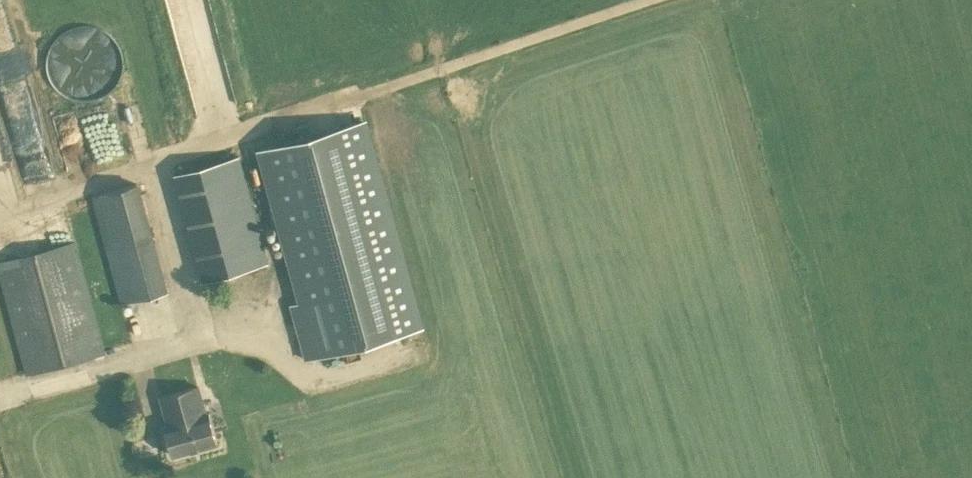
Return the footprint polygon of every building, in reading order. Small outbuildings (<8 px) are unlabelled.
[(121,67),(122,58),(121,50),(118,42),(114,35),(108,28),(101,23),(94,20),(86,18),(79,18),(72,19),(64,22),(55,27),(50,32),(46,39),(43,45),(41,53),(41,60),(42,67),(45,76),(49,83),(54,88),(59,92),(65,95),(73,98),(82,99),(90,98),(98,95),(105,91),(111,86),(115,81),(119,73),(121,67)] [(382,339),(325,130),(256,149),(298,302),(290,304),(305,360),(382,339)] [(267,262),(239,155),(175,172),(204,279),(267,262)] [(92,196),(120,304),(168,290),(139,182),(92,196)] [(95,312),(75,240),(0,261),(0,281),(25,374),(105,353),(95,312)] [(161,396),(168,423),(165,424),(173,454),(217,442),(208,412),(204,413),(197,386),(161,396)]
